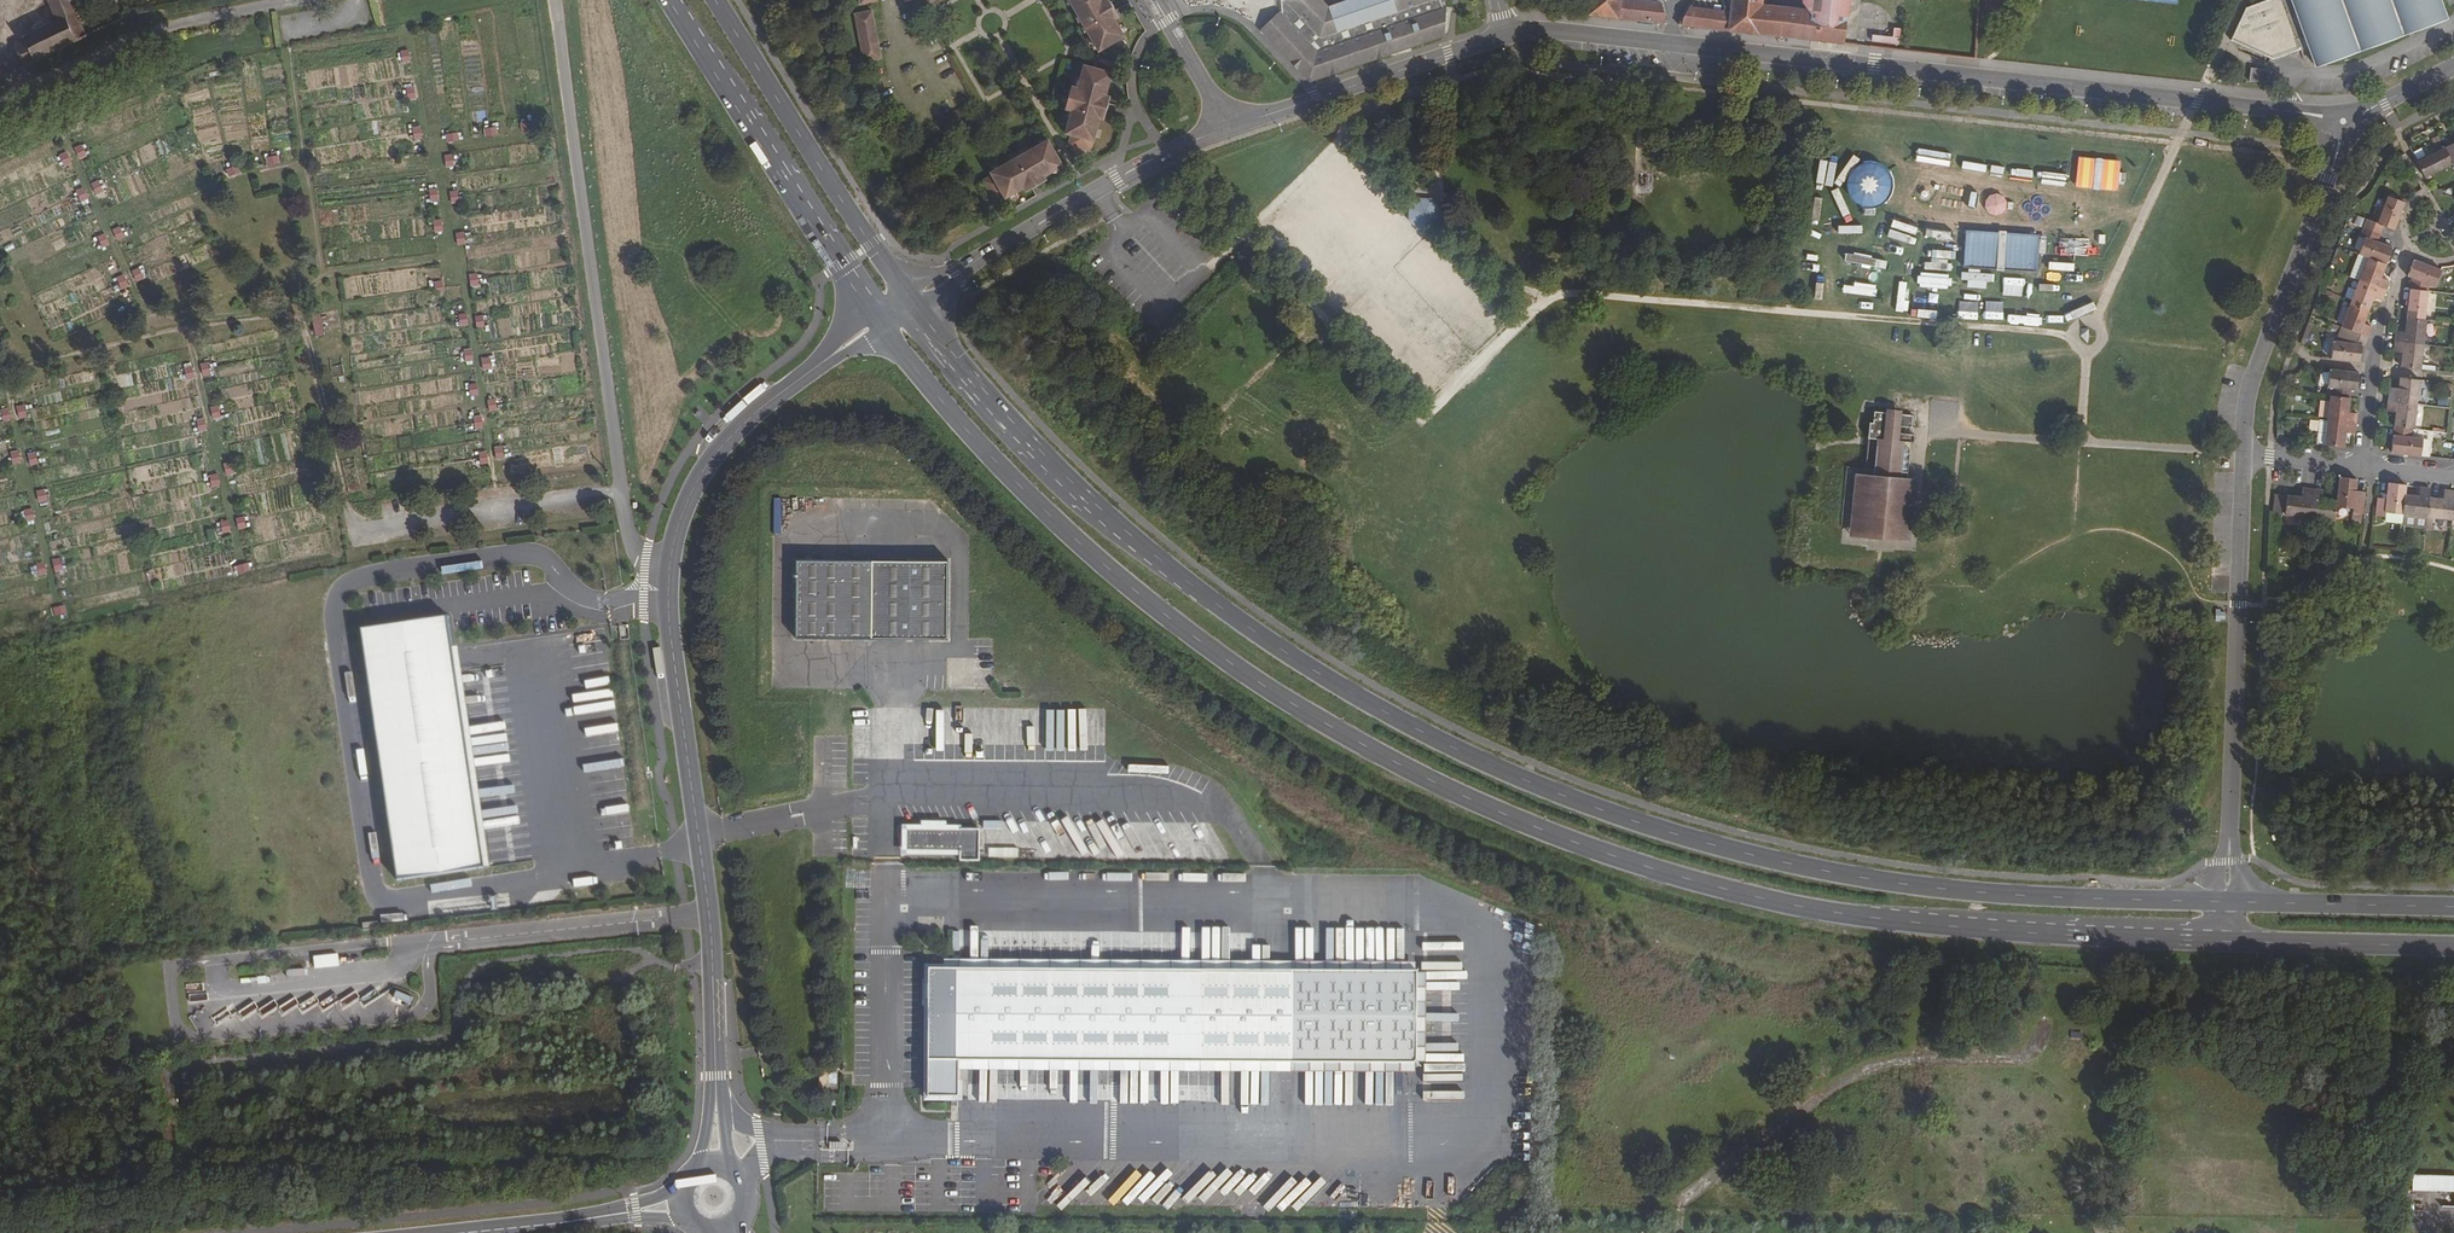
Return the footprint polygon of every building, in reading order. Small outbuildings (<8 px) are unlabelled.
[(60,14),(27,30),(30,37),(19,41),(29,62),(92,31),(81,7),(84,5),(82,0),(54,0),(60,14)] [(1099,51),(1124,36),(1115,19),(1118,17),(1108,0),(1069,0),(1099,51)] [(1281,0),(1282,12),(1281,13),(1279,11),(1260,30),(1307,80),(1310,79),(1312,81),(1437,39),(1435,34),(1444,30),(1446,7),(1443,8),(1440,0),(1394,0),(1398,11),(1373,19),(1372,17),(1368,15),(1366,15),(1364,16),(1362,18),(1361,21),(1361,24),(1337,32),(1331,17),(1320,4),(1319,0),(1280,0),(1281,0)] [(1337,32),(1361,24),(1361,21),(1362,18),(1364,16),(1366,15),(1368,15),(1372,17),(1373,19),(1398,11),(1394,0),(1348,0),(1328,7),(1325,0),(1319,0),(1320,4),(1331,17),(1337,32)] [(1588,15),(1664,23),(1665,16),(1661,3),(1636,0),(1590,0),(1588,15)] [(1730,13),(1689,7),(1683,18),(1682,25),(1844,44),(1846,7),(1833,6),(1831,8),(1830,14),(1812,12),(1762,6),(1763,0),(1732,0),(1730,13)] [(1830,14),(1831,8),(1833,6),(1846,7),(1847,0),(1813,0),(1812,12),(1830,14)] [(2252,5),(2235,40),(2273,59),(2308,46),(2314,63),(2445,16),(2440,0),(2265,0),(2252,5)] [(2252,5),(2246,7),(2231,39),(2235,40),(2252,5)] [(864,62),(881,58),(872,10),(854,14),(864,62)] [(1900,29),(1894,28),(1892,37),(1899,38),(1900,29)] [(1444,30),(1435,34),(1437,39),(1444,36),(1444,30)] [(1899,38),(1872,35),(1871,41),(1898,44),(1899,38)] [(18,67),(9,48),(0,51),(0,76),(18,67)] [(1068,145),(1090,151),(1099,118),(1104,119),(1110,97),(1105,96),(1112,73),(1084,65),(1078,88),(1071,86),(1065,109),(1072,110),(1065,133),(1071,135),(1068,145)] [(2268,69),(2251,68),(2250,80),(2267,82),(2268,69)] [(1610,101),(1598,100),(1597,125),(1608,125),(1610,101)] [(495,126),(483,127),(485,136),(497,135),(495,126)] [(459,133),(446,133),(446,141),(459,141),(459,133)] [(994,200),(1003,195),(1005,198),(1023,187),(1026,191),(1046,180),(1044,176),(1062,166),(1048,140),(990,172),(992,175),(983,180),(994,200)] [(2442,147),(2450,163),(2453,161),(2453,141),(2442,147)] [(2442,147),(2415,161),(2423,177),(2450,163),(2442,147)] [(268,156),(269,164),(282,163),(281,155),(268,156)] [(239,165),(228,169),(231,176),(242,173),(239,165)] [(2403,202),(2387,196),(2376,222),(2365,218),(2363,226),(2380,232),(2382,225),(2393,228),(2397,218),(2400,219),(2402,214),(2399,213),(2403,202)] [(1430,201),(1418,201),(1409,207),(1409,220),(1418,229),(1430,229),(1439,220),(1439,210),(1430,201)] [(2380,232),(2363,226),(2359,236),(2362,237),(2357,253),(2365,256),(2384,264),(2391,247),(2376,242),(2380,232)] [(2357,279),(2365,256),(2357,253),(2356,253),(2348,276),(2357,279)] [(2384,264),(2365,256),(2357,279),(2384,289),(2388,280),(2379,277),(2384,264)] [(2440,269),(2413,260),(2405,276),(2410,277),(2408,289),(2426,291),(2427,284),(2433,286),(2440,269)] [(2384,289),(2357,279),(2348,302),(2367,309),(2372,296),(2380,299),(2384,289)] [(436,282),(439,296),(447,294),(444,280),(436,282)] [(2426,291),(2408,289),(2407,300),(2404,300),(2403,304),(2406,305),(2405,317),(2423,319),(2426,291)] [(2367,309),(2348,302),(2339,326),(2349,330),(2367,336),(2370,326),(2362,323),(2367,309)] [(324,317),(315,320),(319,336),(328,334),(324,317)] [(2423,319),(2405,317),(2403,331),(2394,330),(2393,341),(2422,344),(2425,320),(2423,319)] [(2367,336),(2349,330),(2345,341),(2331,340),(2329,358),(2358,361),(2361,344),(2363,345),(2367,336)] [(2422,344),(2393,341),(2392,350),(2400,352),(2399,366),(2419,368),(2422,344)] [(205,376),(213,375),(211,363),(203,364),(205,376)] [(2357,372),(2327,368),(2325,386),(2331,386),(2330,395),(2347,397),(2349,389),(2355,390),(2357,372)] [(2417,380),(2397,377),(2395,391),(2387,390),(2385,401),(2414,404),(2417,380)] [(2330,395),(2328,395),(2325,419),(2354,422),(2355,412),(2346,411),(2347,397),(2330,395)] [(2414,404),(2385,401),(2384,411),(2393,412),(2391,426),(2410,428),(2411,429),(2414,404)] [(216,419),(223,417),(221,405),(213,407),(216,419)] [(1886,413),(1874,412),(1873,423),(1869,423),(1868,438),(1877,439),(1876,446),(1874,469),(1872,492),(1905,495),(1907,479),(1907,472),(1902,471),(1904,449),(1905,442),(1914,443),(1914,435),(1899,433),(1900,427),(1911,428),(1913,415),(1901,414),(1900,416),(1898,416),(1898,413),(1889,412),(1888,415),(1886,414),(1886,413)] [(206,418),(199,420),(202,432),(209,430),(206,418)] [(2322,443),(2325,419),(2317,418),(2314,442),(2322,443)] [(2353,433),(2354,422),(2325,419),(2322,443),(2341,446),(2343,432),(2353,433)] [(2410,428),(2391,426),(2388,452),(2418,455),(2420,438),(2409,436),(2410,428)] [(529,447),(545,444),(543,436),(527,439),(529,447)] [(480,464),(488,463),(486,450),(478,452),(480,464)] [(1905,495),(1872,492),(1873,476),(1857,475),(1851,536),(1908,541),(1914,480),(1907,479),(1905,495)] [(2354,478),(2337,476),(2334,499),(2334,506),(2351,508),(2350,512),(2359,513),(2361,495),(2353,494),(2354,478)] [(2403,485),(2386,482),(2384,498),(2375,496),(2372,515),(2381,515),(2382,512),(2399,514),(2402,493),(2403,485)] [(2307,516),(2310,488),(2300,487),(2298,496),(2283,494),(2283,495),(2274,494),(2273,512),(2282,513),(2282,514),(2307,516)] [(2415,495),(2402,493),(2399,514),(2424,517),(2427,496),(2428,488),(2417,487),(2415,495)] [(2320,489),(2310,488),(2307,516),(2332,519),(2334,506),(2334,499),(2320,498),(2320,489)] [(42,504),(49,502),(46,489),(38,490),(42,504)] [(2440,498),(2427,496),(2424,517),(2448,519),(2451,490),(2441,489),(2440,498)] [(2399,521),(2399,514),(2382,512),(2381,515),(2381,519),(2399,521)] [(2423,525),(2424,517),(2399,514),(2399,521),(2399,522),(2423,525)] [(58,572),(65,569),(61,558),(54,561),(58,572)] [(870,638),(948,639),(948,561),(871,560),(796,559),(795,637),(870,638)] [(45,562),(37,565),(42,576),(49,574),(45,562)] [(2220,610),(2215,609),(2215,621),(2220,621),(2220,619),(2225,619),(2225,612),(2220,612),(2220,610)] [(447,617),(361,630),(398,879),(484,867),(452,648),(447,617)] [(452,648),(484,867),(490,866),(458,647),(452,648)] [(958,861),(981,861),(981,843),(981,831),(958,830),(904,829),(904,852),(958,853),(958,861)] [(956,1056),(1200,1057),(1417,1058),(1417,966),(1201,965),(928,964),(928,1091),(956,1091),(956,1056)] [(392,998),(409,1005),(412,997),(396,989),(392,998)] [(305,1012),(319,1003),(315,997),(301,1005),(305,1012)] [(285,1014),(300,1006),(296,999),(281,1007),(285,1014)] [(203,1009),(190,1018),(200,1032),(213,1022),(203,1009)] [(819,1088),(838,1089),(839,1068),(819,1068),(819,1088)] [(828,1149),(846,1151),(847,1143),(828,1142),(828,1149)] [(2412,1192),(2453,1193),(2453,1177),(2412,1175),(2412,1192)]
